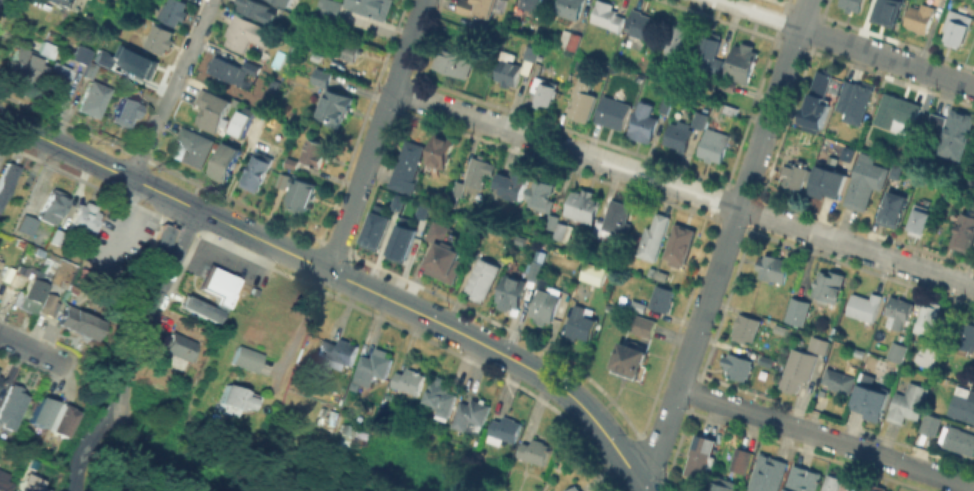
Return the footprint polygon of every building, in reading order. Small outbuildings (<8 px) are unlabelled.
[(69,12),(43,0),(74,0),(69,12)] [(157,17),(165,0),(186,0),(193,3),(181,28),(157,17)] [(241,3),(242,0),(258,0),(270,6),(268,11),(276,15),(272,24),(240,9),(243,4),(241,3)] [(289,9),(271,0),(294,0),(289,9)] [(318,9),(322,0),(330,0),(343,5),(336,25),(320,19),(323,11),(318,9)] [(347,8),(350,0),(395,0),(387,23),(347,8)] [(461,14),(465,0),(504,0),(508,1),(503,16),(494,13),(490,24),(488,24),(485,33),(473,29),(477,19),(461,14)] [(520,6),(522,0),(542,0),(537,13),(520,6)] [(556,14),(561,0),(583,0),(586,1),(578,22),(556,14)] [(842,3),(843,0),(865,0),(860,15),(847,10),(848,7),(842,5),(843,4),(842,3)] [(868,20),(874,0),(878,1),(878,0),(902,0),(893,28),(868,20)] [(599,1),(615,8),(614,11),(619,14),(618,17),(625,20),(619,34),(591,22),(599,1)] [(925,7),(926,4),(936,7),(927,35),(905,27),(910,11),(911,10),(914,4),(925,7)] [(973,16),(965,44),(949,39),(951,33),(945,31),(951,10),(973,16)] [(633,29),(628,28),(633,11),(661,20),(653,44),(647,43),(644,52),(627,46),(633,29)] [(266,49),(251,42),(246,54),(225,45),(238,14),(275,29),(266,49)] [(674,22),(692,28),(683,58),(664,52),(674,22)] [(146,46),(157,24),(174,33),(172,38),(175,39),(170,49),(168,47),(163,55),(146,46)] [(708,32),(726,38),(717,64),(722,65),(717,80),(695,73),(708,32)] [(572,34),(583,37),(578,54),(567,50),(572,34)] [(363,48),(356,64),(332,54),(338,38),(363,48)] [(46,40),(62,48),(56,60),(40,52),(46,40)] [(750,44),(760,46),(757,56),(757,57),(749,85),(728,77),(730,70),(737,46),(738,45),(744,47),(745,43),(750,44)] [(88,67),(72,59),(79,44),(95,52),(88,67)] [(19,45),(43,56),(29,87),(22,83),(20,88),(8,82),(11,76),(5,73),(19,45)] [(505,52),(518,57),(517,62),(521,63),(527,46),(541,51),(531,78),(521,75),(516,90),(494,82),(505,52)] [(443,48),(477,60),(469,80),(435,68),(443,48)] [(159,64),(151,80),(128,69),(131,63),(125,60),(130,50),(159,64)] [(97,62),(101,54),(113,59),(109,68),(97,62)] [(218,55),(244,68),(247,62),(261,69),(252,86),(244,82),(242,88),(209,73),(218,55)] [(72,71),(58,104),(39,95),(54,63),(72,71)] [(812,92),(819,71),(821,66),(835,71),(824,103),(829,105),(821,127),(803,121),(812,92)] [(314,67),(309,81),(324,86),(329,72),(314,67)] [(532,92),(536,78),(559,86),(553,107),(535,102),(538,93),(532,92)] [(583,78),(594,83),(590,94),(599,98),(588,124),(568,116),(583,78)] [(725,78),(738,83),(735,93),(722,89),(725,78)] [(876,85),(861,126),(846,120),(849,113),(840,109),(847,90),(855,93),(858,85),(861,84),(865,85),(867,81),(876,85)] [(91,82),(111,90),(97,120),(78,111),(91,82)] [(316,118),(329,88),(355,99),(349,113),(346,112),(340,127),(316,118)] [(209,110),(197,104),(204,89),(232,101),(218,135),(201,128),(209,110)] [(876,124),(886,92),(923,104),(917,121),(916,125),(897,119),(894,130),(876,124)] [(141,104),(129,130),(111,122),(123,96),(141,104)] [(633,107),(625,132),(597,123),(605,97),(633,107)] [(661,111),(665,98),(673,101),(669,114),(661,111)] [(641,101),(655,106),(652,117),(659,120),(651,144),(629,137),(641,101)] [(724,112),(726,105),(739,109),(737,116),(724,112)] [(242,107),(257,113),(246,139),(232,133),(242,107)] [(953,108),(973,116),(973,125),(961,161),(937,152),(953,108)] [(948,117),(941,134),(928,130),(935,112),(948,117)] [(664,146),(672,125),(678,127),(680,122),(692,126),(697,113),(710,117),(704,132),(695,129),(686,154),(664,146)] [(170,160),(186,128),(217,142),(201,175),(170,160)] [(709,129),(731,138),(721,166),(699,157),(709,129)] [(439,132),(457,140),(446,172),(426,164),(439,132)] [(320,169),(296,159),(305,136),(329,145),(320,169)] [(427,148),(410,194),(388,186),(405,140),(427,148)] [(227,141),(245,149),(228,185),(210,177),(227,141)] [(274,160),(257,194),(242,186),(259,152),(274,160)] [(874,158),(877,159),(876,163),(877,165),(889,169),(882,189),(875,187),(873,190),(873,191),(865,212),(844,204),(863,153),(874,158)] [(475,157),(495,164),(486,191),(466,184),(475,157)] [(785,184),(788,173),(786,172),(791,157),(807,163),(806,167),(813,170),(809,182),(805,181),(802,188),(797,186),(796,189),(785,184)] [(289,159),(300,164),(296,173),(285,168),(289,159)] [(19,167),(0,209),(0,179),(8,161),(19,167)] [(821,162),(847,171),(838,199),(826,195),(825,199),(811,194),(812,194),(810,193),(821,162)] [(495,189),(501,173),(516,178),(518,173),(530,177),(522,199),(519,197),(517,202),(500,195),(501,191),(495,189)] [(281,174),(291,178),(285,193),(276,189),(281,174)] [(561,186),(552,211),(528,203),(537,178),(561,186)] [(297,179),(316,188),(304,217),(284,209),(297,179)] [(458,198),(464,182),(454,179),(449,194),(458,198)] [(70,196),(55,227),(38,218),(54,188),(70,196)] [(603,197),(593,225),(568,216),(577,188),(603,197)] [(910,196),(900,225),(882,219),(891,190),(910,196)] [(398,210),(389,207),(394,192),(403,195),(398,210)] [(604,234),(602,242),(592,238),(597,222),(603,224),(612,199),(634,207),(627,227),(630,228),(626,242),(604,234)] [(423,218),(413,215),(418,200),(428,203),(423,218)] [(80,203),(101,213),(87,242),(66,231),(80,203)] [(359,244),(373,203),(385,207),(383,214),(390,216),(378,250),(359,244)] [(911,228),(918,210),(916,209),(919,203),(931,207),(931,208),(934,209),(925,233),(924,232),(922,236),(910,231),(911,228)] [(638,257),(649,227),(653,229),(659,214),(671,218),(655,263),(638,257)] [(963,214),(973,217),(973,241),(970,254),(952,248),(963,214)] [(26,215),(39,222),(30,240),(16,233),(26,215)] [(385,256),(399,215),(412,219),(409,226),(415,228),(404,262),(385,256)] [(571,225),(566,241),(551,236),(556,220),(571,225)] [(677,223),(698,231),(684,269),(662,261),(677,223)] [(440,243),(430,238),(436,224),(466,236),(458,256),(463,258),(460,265),(463,266),(454,287),(426,275),(440,243)] [(163,225),(178,232),(163,265),(147,258),(163,225)] [(65,235),(60,245),(51,241),(56,231),(65,235)] [(52,275),(37,267),(45,250),(60,258),(52,275)] [(777,257),(783,258),(793,261),(785,284),(759,275),(762,268),(759,267),(762,258),(765,259),(768,254),(777,257)] [(480,260),(500,268),(485,307),(464,299),(480,260)] [(545,264),(538,283),(528,279),(535,260),(545,264)] [(601,286),(581,279),(586,262),(607,269),(601,286)] [(207,266),(196,288),(214,296),(211,302),(223,308),(230,294),(228,293),(235,279),(207,266)] [(8,283),(14,270),(27,276),(21,289),(8,283)] [(48,280),(33,311),(16,302),(32,271),(48,280)] [(821,272),(830,275),(831,271),(846,276),(836,303),(813,294),(821,272)] [(520,312),(496,304),(506,273),(530,281),(520,312)] [(13,307),(0,301),(0,299),(7,285),(20,291),(13,307)] [(541,285),(564,293),(553,327),(529,319),(541,285)] [(668,314),(651,308),(659,286),(676,293),(668,314)] [(38,311),(47,292),(57,296),(55,300),(60,303),(52,318),(38,311)] [(855,293),(871,299),(873,293),(882,296),(873,323),(847,315),(855,293)] [(185,296),(222,312),(216,325),(180,308),(185,296)] [(894,296),(914,303),(906,326),(902,324),(900,330),(885,325),(894,296)] [(794,297),(811,303),(804,326),(786,320),(794,297)] [(926,300),(943,305),(936,328),(937,328),(934,337),(916,331),(926,300)] [(634,301),(647,306),(644,314),(631,309),(634,301)] [(54,321),(61,304),(100,321),(91,341),(56,326),(58,322),(54,321)] [(591,341),(568,332),(578,305),(587,308),(585,314),(598,320),(591,341)] [(651,339),(632,332),(638,314),(658,321),(651,339)] [(741,314),(762,321),(754,342),(748,340),(746,344),(732,338),(741,314)] [(969,318),(973,320),(973,352),(960,348),(968,317),(969,318)] [(166,353),(175,333),(202,345),(193,365),(189,363),(186,370),(165,361),(168,354),(166,353)] [(814,334),(831,341),(825,355),(808,349),(814,334)] [(329,360),(320,356),(326,341),(339,346),(342,340),(359,346),(351,368),(346,366),(344,371),(327,365),(329,360)] [(623,341),(651,351),(641,383),(612,373),(623,341)] [(894,342),(907,347),(902,363),(889,358),(894,342)] [(938,347),(919,343),(915,362),(934,366),(938,347)] [(240,347),(264,357),(257,374),(233,364),(240,347)] [(364,358),(371,360),(375,349),(394,355),(385,380),(377,377),(372,390),(362,386),(360,392),(353,389),(364,358)] [(817,356),(809,382),(807,381),(805,387),(801,385),(798,394),(777,388),(780,378),(784,379),(793,349),(817,356)] [(755,362),(747,381),(730,374),(731,371),(727,369),(729,367),(725,365),(730,352),(755,362)] [(771,366),(760,361),(763,353),(774,358),(771,366)] [(399,373),(405,375),(408,366),(414,368),(413,370),(427,375),(418,397),(394,387),(399,373)] [(856,377),(850,395),(845,394),(845,395),(828,389),(829,387),(829,385),(823,383),(828,368),(856,377)] [(854,407),(865,373),(878,377),(878,379),(892,384),(887,398),(881,423),(866,418),(868,412),(854,407)] [(440,379),(446,381),(445,385),(450,387),(448,392),(455,395),(454,397),(455,397),(458,398),(448,423),(434,417),(438,408),(425,402),(434,380),(439,382),(440,379)] [(893,404),(897,393),(905,396),(910,381),(930,388),(922,410),(924,410),(920,421),(908,416),(905,425),(889,419),(894,405),(893,404)] [(221,410),(223,404),(220,403),(227,383),(250,391),(249,396),(259,400),(256,410),(243,405),(238,417),(221,410)] [(2,425),(0,429),(0,414),(14,385),(24,390),(23,393),(31,397),(13,431),(2,425)] [(971,389),(973,390),(973,423),(948,413),(957,385),(970,390),(971,389)] [(55,404),(55,405),(45,427),(28,419),(40,395),(55,403),(55,404)] [(472,405),(473,401),(491,407),(481,438),(453,428),(463,402),(472,405)] [(74,409),(61,435),(49,429),(62,403),(74,409)] [(487,441),(495,418),(492,417),(495,407),(506,411),(505,413),(516,416),(514,421),(523,425),(516,446),(501,441),(499,445),(487,441)] [(927,413),(943,418),(936,436),(920,430),(927,413)] [(334,445),(344,446),(346,424),(336,423),(334,445)] [(951,426),(973,434),(973,457),(944,446),(951,426)] [(685,471),(699,431),(717,437),(703,477),(685,471)] [(526,442),(533,445),(535,439),(553,446),(545,467),(521,458),(526,442)] [(738,448),(753,453),(746,474),(731,469),(738,448)] [(789,462),(778,490),(748,490),(751,483),(748,482),(749,479),(751,480),(761,452),(789,462)] [(823,474),(818,490),(786,490),(795,465),(823,474)] [(851,481),(848,490),(827,490),(834,471),(846,475),(845,479),(851,481)] [(48,485),(45,490),(21,490),(28,476),(48,485)] [(740,487),(739,490),(710,490),(715,477),(740,487)] [(16,486),(14,490),(0,490),(0,479),(16,486)] [(888,489),(888,490),(866,490),(869,482),(878,485),(888,489)]
